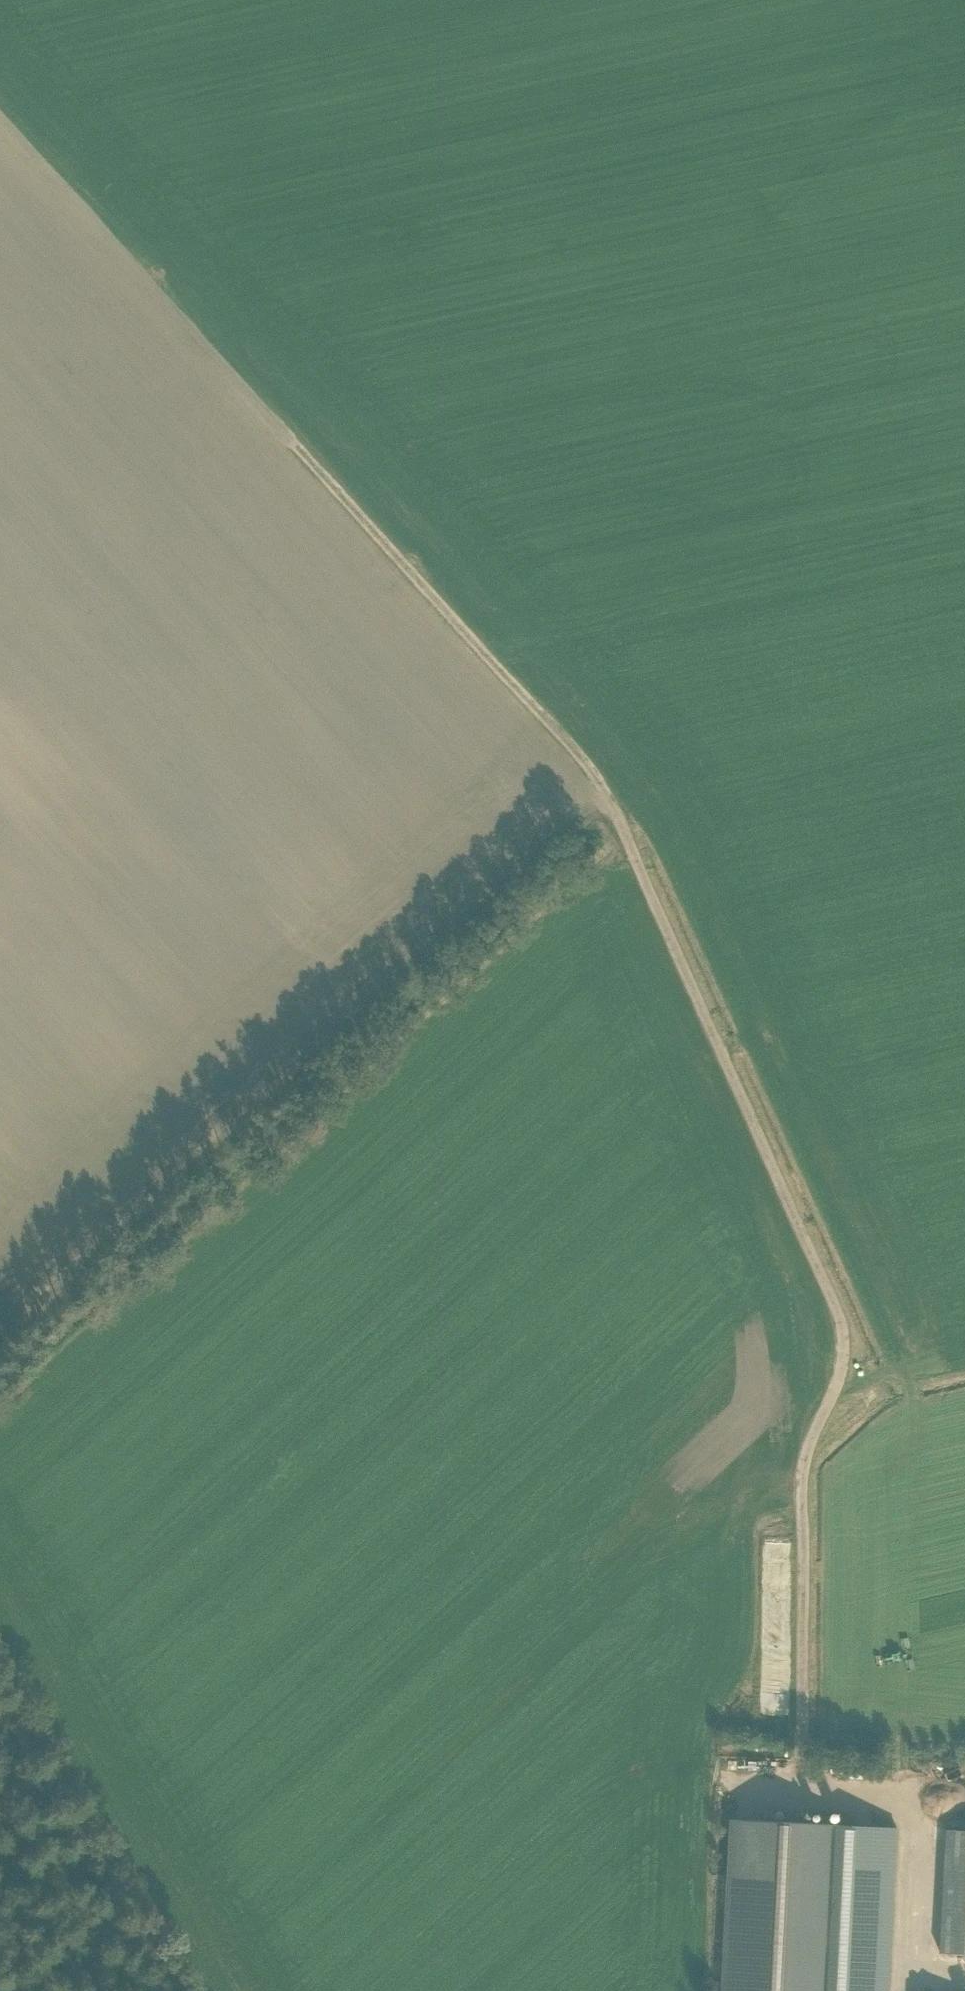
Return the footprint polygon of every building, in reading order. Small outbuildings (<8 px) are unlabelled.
[(896,1827),(735,1819),(727,1990),(888,1990),(896,1827)] [(940,1953),(964,1954),(964,1938),(941,1937),(940,1953)]
